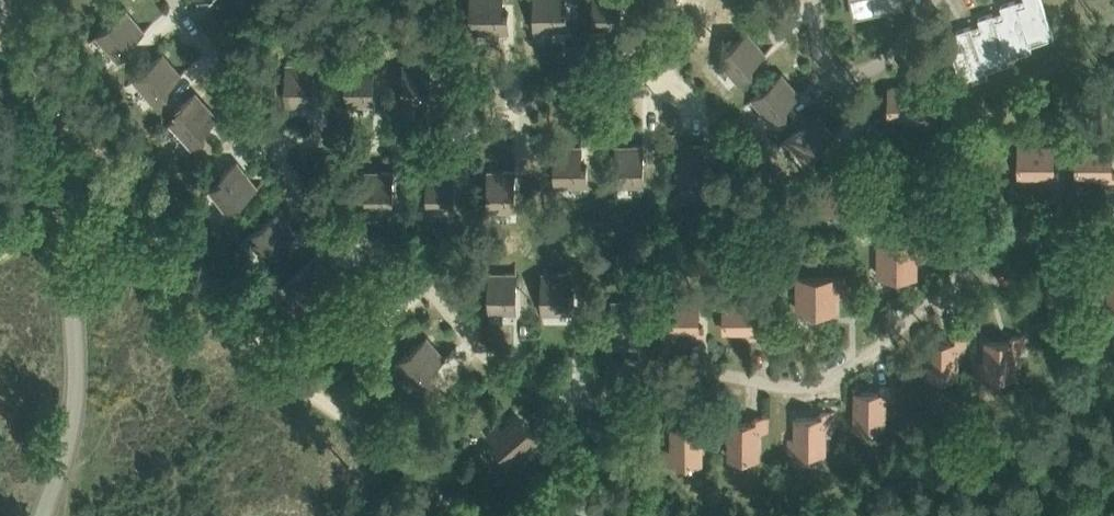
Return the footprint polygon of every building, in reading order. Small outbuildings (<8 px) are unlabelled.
[(472,18),(477,18),(477,42),(479,43),(479,30),(510,30),(509,11),(504,11),(504,0),(472,0),(472,18)] [(535,41),(537,41),(537,28),(568,28),(568,9),(562,9),(562,0),(535,0),(535,41)] [(595,19),(595,41),(596,41),(597,28),(622,28),(622,0),(595,0),(595,19)] [(875,12),(907,5),(906,0),(872,0),(875,12)] [(993,12),(1008,57),(1008,56),(1007,52),(1030,44),(1015,0),(1013,0),(1003,3),(1009,19),(997,23),(993,12)] [(1030,44),(1029,39),(1052,31),(1042,0),(1029,0),(1031,7),(1019,10),(1016,0),(1015,0),(1030,44)] [(88,42),(89,43),(99,35),(119,59),(134,47),(130,42),(154,22),(153,21),(144,29),(127,9),(113,22),(88,42)] [(971,25),(986,70),(986,69),(985,64),(1008,57),(993,12),(981,16),(987,32),(975,36),(971,25)] [(986,70),(971,25),(959,29),(965,45),(952,49),(962,78),(986,70)] [(709,64),(710,65),(720,57),(739,81),(754,69),(751,64),(775,44),(774,43),(765,51),(748,31),(709,64)] [(347,64),(347,115),(349,115),(349,102),(374,102),(374,51),(372,52),(372,64),(347,64)] [(287,115),(289,115),(289,103),(314,103),(314,52),(313,52),(313,64),(287,64),(287,115)] [(404,115),(406,115),(406,102),(431,102),(431,52),(430,52),(430,64),(404,64),(404,115)] [(125,85),(126,87),(135,79),(155,103),(170,90),(166,86),(191,65),(190,64),(180,72),(164,53),(125,85)] [(744,105),(745,106),(754,99),(774,122),(789,110),(785,106),(809,86),(808,84),(799,92),(783,73),(744,105)] [(916,123),(930,123),(930,111),(925,111),(924,87),(890,87),(890,115),(915,116),(916,123)] [(162,130),(163,132),(173,123),(193,146),(208,133),(204,129),(227,107),(226,106),(217,115),(196,92),(180,106),(177,109),(181,114),(162,130)] [(777,146),(779,147),(788,139),(804,159),(843,126),(842,125),(833,133),(816,113),(777,146)] [(556,196),(558,196),(557,184),(588,184),(588,164),(583,164),(582,133),(581,133),(581,145),(556,145),(556,196)] [(617,196),(619,196),(619,184),(644,184),(644,133),(642,133),(642,145),(617,145),(617,196)] [(678,167),(678,196),(680,196),(680,183),(711,184),(711,164),(705,164),(705,133),(704,133),(704,145),(678,145),(678,167)] [(1045,181),(1059,182),(1059,170),(1054,170),(1054,146),(1032,146),(1032,139),(1020,139),(1020,174),(1045,174),(1045,181)] [(1113,182),(1113,171),(1112,171),(1112,146),(1078,146),(1078,174),(1103,175),(1103,182),(1113,182)] [(367,171),(367,222),(369,222),(369,209),(394,209),(394,158),(392,158),(392,171),(367,171)] [(430,209),(456,209),(455,158),(454,159),(454,171),(428,171),(429,222),(430,222),(430,209)] [(489,171),(489,221),(491,221),(491,209),(516,209),(516,158),(514,159),(514,170),(489,171)] [(250,192),(267,178),(266,177),(257,185),(238,161),(222,173),(226,177),(201,197),(202,198),(212,190),(228,211),(250,192)] [(875,172),(826,172),(825,209),(865,209),(865,193),(875,194),(875,172)] [(240,243),(241,245),(251,237),(267,256),(306,224),(305,222),(295,230),(279,211),(240,243)] [(926,238),(876,237),(875,274),(915,275),(915,259),(925,259),(926,238)] [(278,288),(279,290),(289,282),(305,301),(344,268),(343,267),(334,275),(317,256),(278,288)] [(490,272),(490,323),(491,323),(492,311),(517,311),(517,260),(515,260),(515,272),(490,272)] [(543,272),(543,323),(544,323),(544,311),(575,311),(575,291),(570,292),(570,260),(568,260),(568,272),(543,272)] [(846,273),(796,273),(796,310),(835,310),(836,294),(845,294),(846,273)] [(638,287),(638,300),(613,300),(613,351),(615,351),(615,339),(640,338),(640,287),(638,287)] [(699,327),(699,301),(665,301),(665,308),(665,330),(690,329),(691,337),(704,336),(704,327),(699,327)] [(751,329),(751,336),(764,336),(764,325),(759,325),(759,301),(725,301),(725,329),(751,329)] [(430,369),(454,349),(453,348),(444,356),(428,336),(389,369),(390,370),(399,362),(419,386),(434,373),(430,369)] [(929,375),(958,375),(958,349),(965,349),(965,336),(954,336),(954,341),(929,341),(929,375)] [(979,375),(1015,375),(1016,350),(1023,350),(1023,336),(1012,336),(1012,341),(987,341),(987,363),(979,363),(979,375)] [(856,425),(885,425),(885,400),(892,400),(892,386),(881,386),(881,391),(856,391),(856,425)] [(790,438),(790,450),(826,450),(825,425),(832,425),(832,411),(821,411),(821,416),(797,416),(797,438),(790,438)] [(488,432),(512,460),(531,443),(536,448),(546,439),(539,431),(535,434),(519,416),(502,430),(497,424),(488,432)] [(730,456),(758,456),(759,430),(766,430),(766,417),(755,416),(755,422),(730,422),(730,456)] [(673,449),(665,449),(665,461),(702,461),(701,436),(708,435),(708,422),(697,422),(697,427),(673,427),(673,449)] [(594,479),(575,488),(581,500),(600,491),(594,479)] [(616,479),(608,483),(616,499),(625,494),(616,479)]
